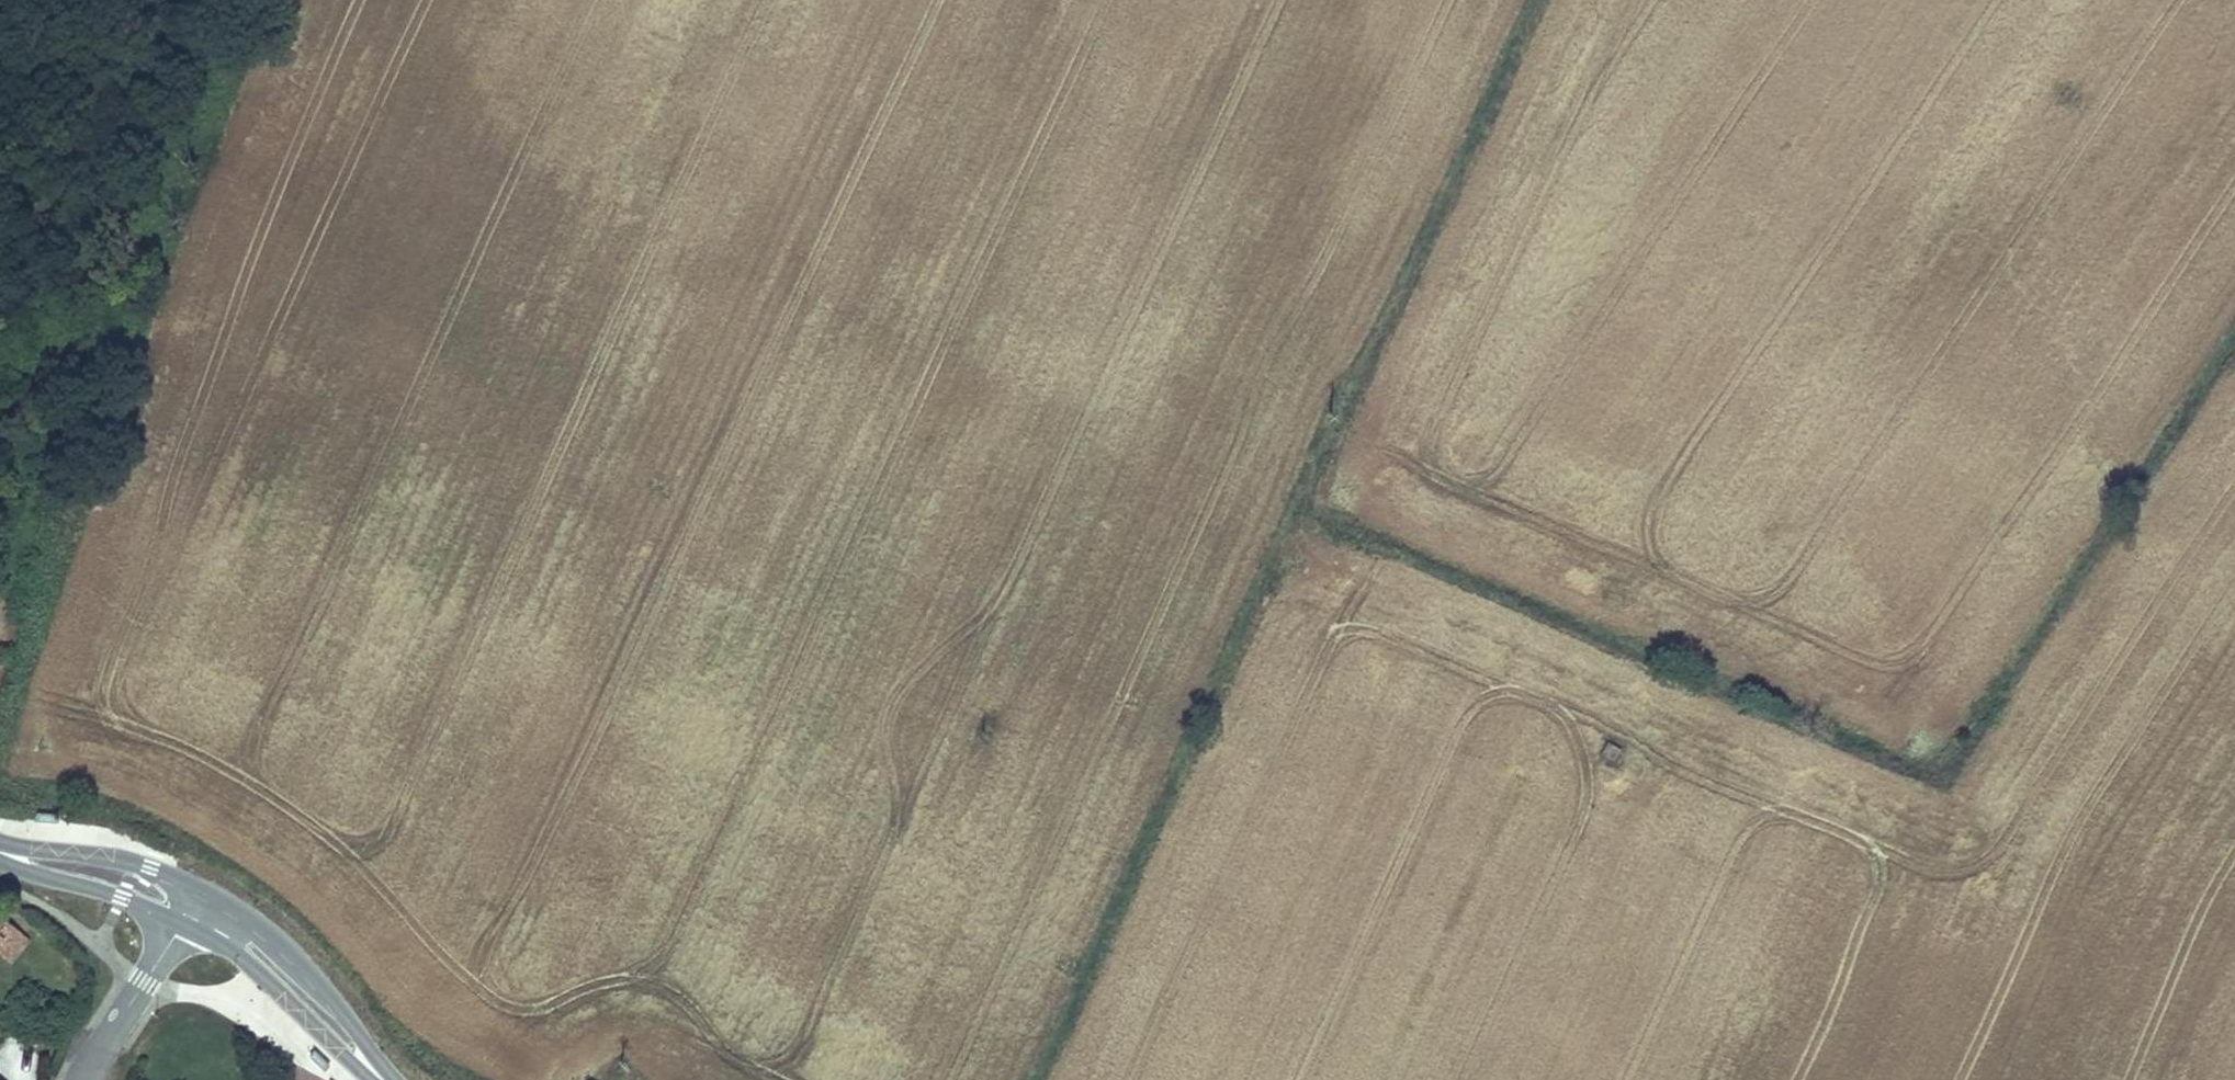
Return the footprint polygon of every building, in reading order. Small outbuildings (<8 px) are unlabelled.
[(16,928),(0,915),(0,947),(16,928)] [(30,939),(16,928),(0,947),(0,953),(11,962),(30,939)]
